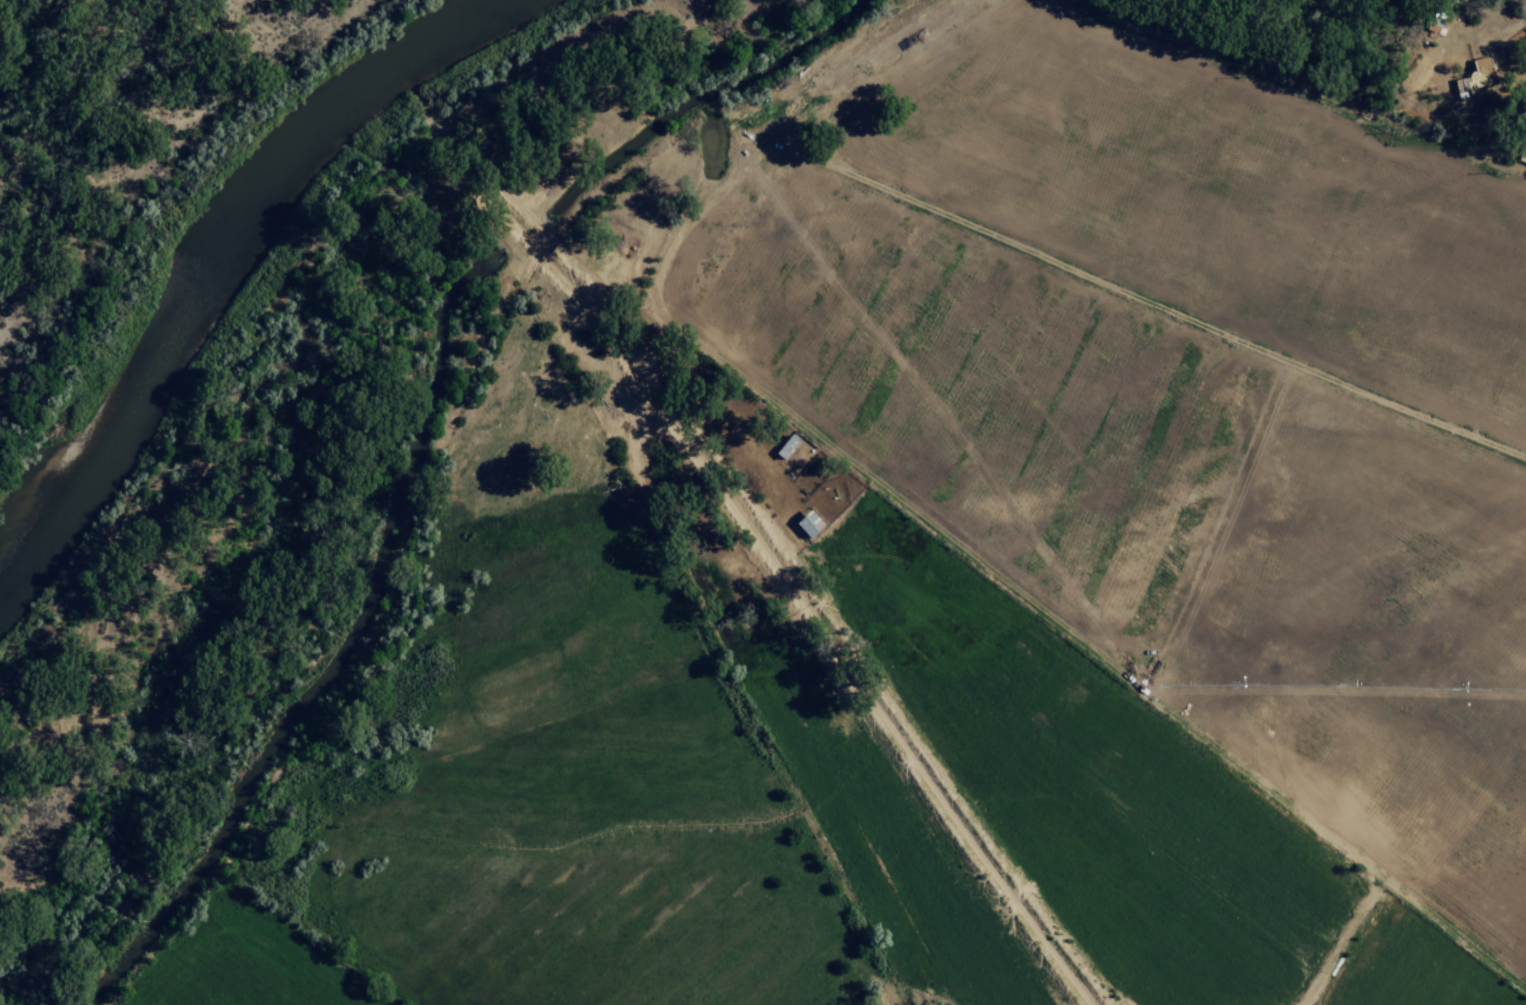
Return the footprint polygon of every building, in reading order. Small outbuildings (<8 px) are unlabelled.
[(1425,29),(1437,32),(1442,14),(1431,10),(1425,29)] [(1452,78),(1456,98),(1466,96),(1465,91),(1493,86),(1488,56),(1469,59),(1472,74),(1452,78)] [(1525,165),(1525,145),(1521,144),(1516,162),(1525,165)] [(795,439),(786,434),(773,455),(782,460),(795,439)] [(791,524),(806,538),(820,524),(805,509),(791,524)]
